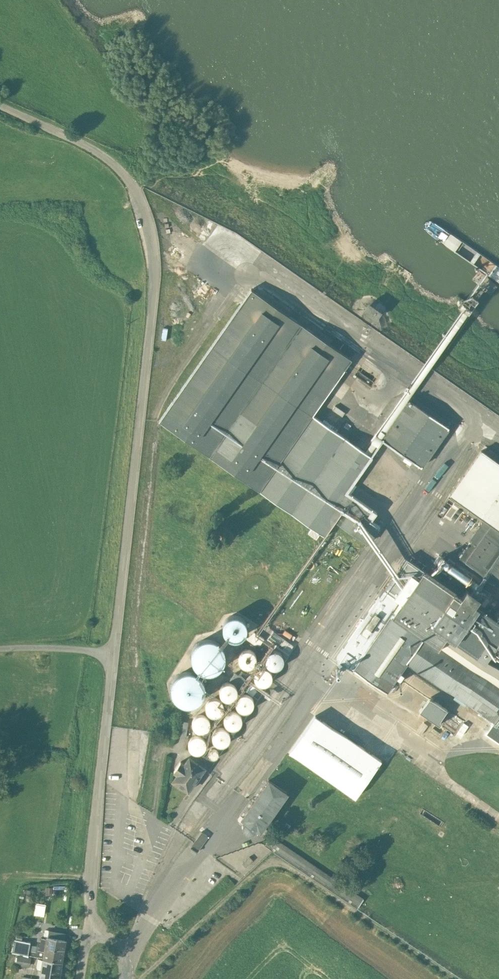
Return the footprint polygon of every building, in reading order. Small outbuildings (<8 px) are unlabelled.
[(324,533),(334,519),(368,543),(381,524),(372,519),(377,510),(371,507),(348,490),(372,455),(312,414),(352,356),(254,288),(162,421),(324,533)] [(382,320),(390,310),(377,300),(369,310),(382,320)] [(412,400),(387,437),(424,463),(450,426),(412,400)] [(483,449),(452,493),(489,519),(462,558),(498,583),(498,460),(483,449)] [(358,664),(397,691),(412,670),(496,728),(498,724),(498,666),(493,662),(498,653),(498,615),(485,605),(490,599),(475,589),(468,599),(409,558),(387,589),(403,600),(358,664)] [(240,614),(240,633),(258,634),(258,614),(240,614)] [(275,629),(273,632),(281,639),(280,640),(291,649),(295,644),(275,629)] [(209,671),(236,663),(227,635),(200,644),(209,671)] [(262,647),(240,648),(241,665),(263,664),(262,647)] [(274,652),(279,666),(293,661),(288,647),(274,652)] [(274,664),(260,673),(268,685),(282,675),(274,664)] [(185,700),(212,701),(213,671),(186,670),(185,700)] [(241,696),(242,681),(230,681),(230,696),(241,696)] [(244,696),(252,709),(262,702),(254,690),(244,696)] [(450,743),(461,749),(477,723),(467,717),(463,724),(450,716),(453,711),(431,697),(422,712),(444,725),(447,721),(459,729),(450,743)] [(363,800),(391,758),(315,709),(288,751),(363,800)] [(244,711),(233,712),(235,725),(246,723),(244,711)] [(225,724),(220,739),(232,743),(237,728),(225,724)] [(196,737),(195,750),(207,750),(207,737),(196,737)] [(174,781),(192,793),(209,769),(190,756),(174,781)] [(272,782),(243,821),(261,834),(290,795),(272,782)] [(206,828),(194,847),(201,851),(212,832),(206,828)] [(38,901),(37,913),(46,913),(47,902),(38,901)] [(41,978),(46,978),(62,978),(68,939),(47,936),(41,978)] [(18,964),(32,964),(33,954),(18,954),(18,964)]
